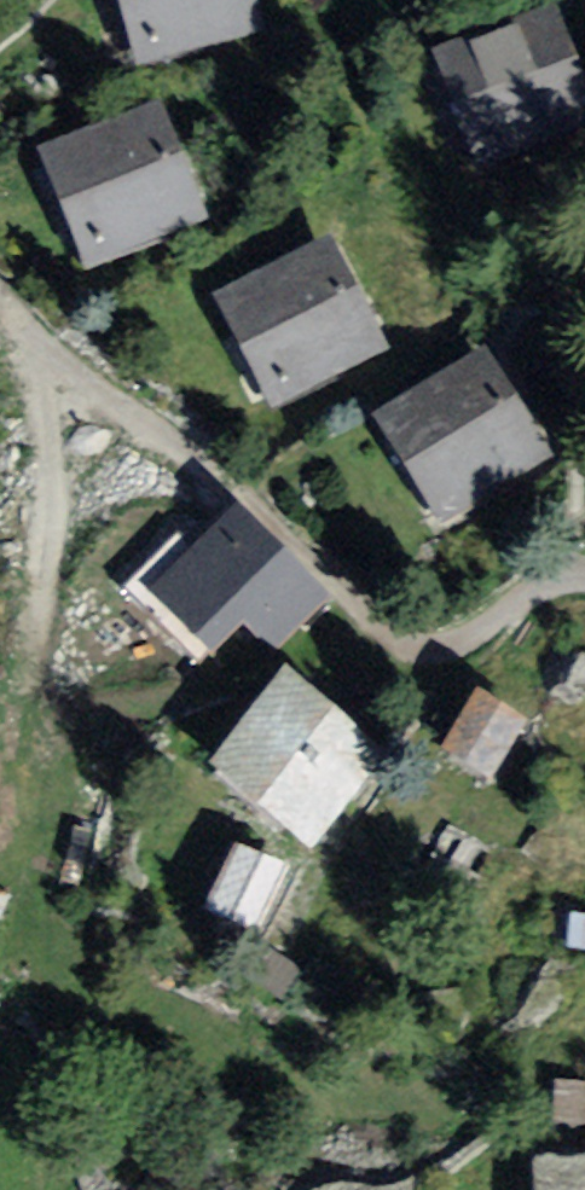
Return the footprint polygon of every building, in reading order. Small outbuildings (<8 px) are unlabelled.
[(127,64),(253,26),(245,0),(108,0),(127,64)] [(424,59),(458,174),(584,138),(584,132),(553,22),(424,59)] [(154,99),(28,136),(63,256),(189,219),(154,99)] [(345,244),(219,281),(254,401),(380,364),(345,244)] [(530,459),(460,352),(362,415),(432,522),(530,459)] [(301,592),(223,524),(166,589),(244,657),(301,592)] [(350,750),(258,686),(200,769),(292,833),(350,750)] [(508,728),(467,703),(433,759),(474,784),(508,728)] [(260,877),(222,858),(197,908),(235,927),(260,877)] [(534,1157),(543,1189),(584,1189),(584,1143),(534,1157)]
